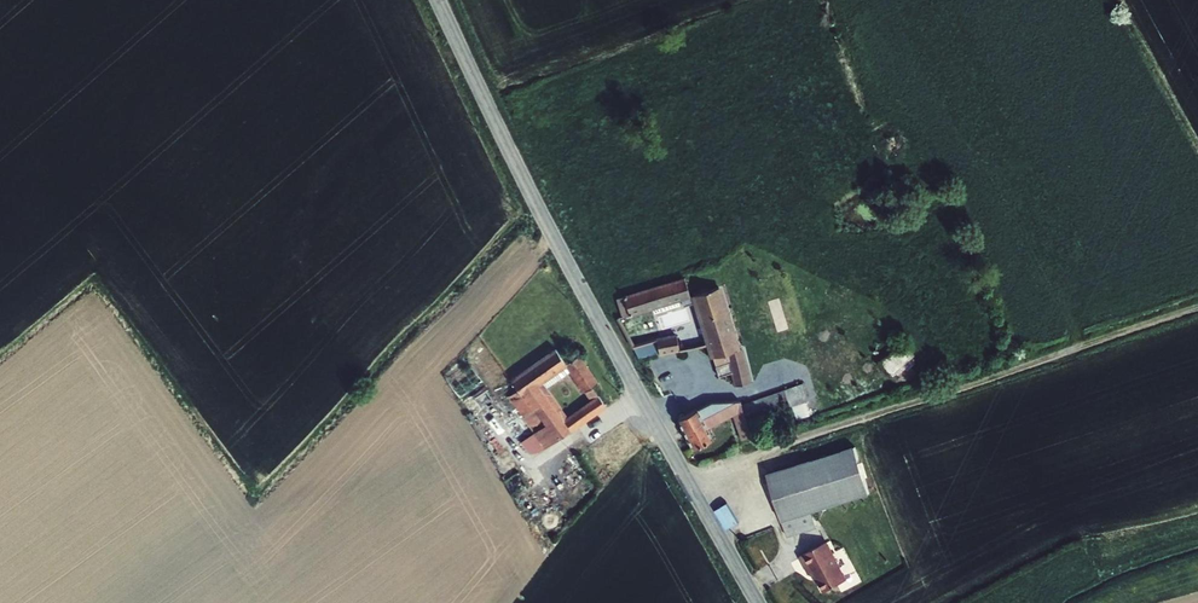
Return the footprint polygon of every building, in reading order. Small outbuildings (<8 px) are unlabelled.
[(691,297),(685,277),(624,295),(624,296),(630,315),(630,316),(682,300),(691,297)] [(741,349),(722,287),(691,296),(691,297),(693,303),(711,358),(714,357),(716,366),(730,362),(728,353),(741,349)] [(624,316),(624,317),(630,315),(624,296),(616,299),(622,316),(624,316)] [(691,297),(682,300),(684,306),(693,303),(691,297)] [(777,329),(788,327),(784,302),(773,304),(777,329)] [(659,353),(657,337),(635,344),(620,317),(616,319),(632,349),(634,348),(639,358),(659,353)] [(660,356),(680,351),(679,348),(677,333),(657,337),(659,353),(660,356)] [(679,348),(680,351),(696,348),(707,346),(706,342),(692,345),(679,348)] [(556,348),(511,379),(519,389),(508,397),(535,433),(546,448),(607,408),(604,401),(607,399),(601,386),(599,383),(585,392),(591,400),(568,416),(565,419),(540,386),(544,383),(567,367),(568,366),(567,364),(556,348)] [(752,382),(744,349),(741,349),(728,353),(730,362),(716,366),(719,377),(731,374),(735,386),(752,382)] [(581,355),(567,364),(568,366),(567,367),(571,371),(570,372),(584,393),(585,392),(599,383),(600,382),(581,355)] [(570,372),(571,371),(567,367),(544,383),(548,388),(570,372)] [(548,388),(544,383),(540,386),(565,419),(568,416),(548,388)] [(741,404),(747,421),(792,405),(805,401),(809,400),(804,383),(741,404)] [(712,402),(677,419),(693,449),(714,439),(708,428),(734,415),(742,440),(752,438),(747,421),(741,404),(740,401),(712,402)] [(805,401),(792,405),(797,420),(810,415),(805,401)] [(546,448),(535,433),(521,443),(530,453),(538,452),(546,448)] [(784,522),(813,513),(871,495),(866,479),(861,463),(855,447),(769,475),(784,522)] [(864,462),(861,463),(866,479),(869,478),(864,462)] [(818,528),(813,513),(784,522),(788,538),(818,528)] [(848,580),(828,542),(800,557),(809,576),(812,574),(816,583),(818,582),(823,593),(848,580)]
